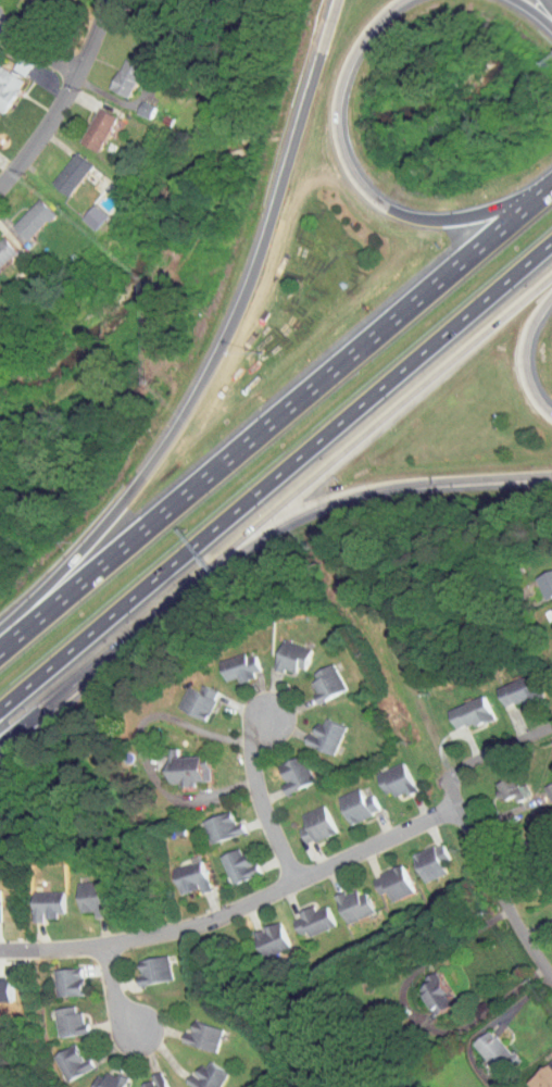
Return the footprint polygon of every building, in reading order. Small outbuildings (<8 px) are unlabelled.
[(41,9),(44,0),(19,0),(41,9)] [(121,57),(112,52),(97,83),(116,92),(134,55),(124,50),(121,57)] [(0,67),(0,95),(11,72),(0,67)] [(139,113),(143,100),(129,95),(124,108),(139,113)] [(86,147),(103,111),(85,102),(68,138),(86,147)] [(55,191),(79,160),(63,147),(39,179),(55,191)] [(13,235),(41,208),(27,193),(0,219),(0,221),(13,235)] [(94,210),(79,199),(68,214),(83,225),(94,210)] [(544,561),(523,569),(531,592),(551,585),(551,565),(546,567),(544,561)] [(261,659),(290,667),(297,641),(270,633),(261,659)] [(224,674),(248,667),(241,644),(207,655),(213,674),(223,671),(224,674)] [(295,668),(308,695),(333,683),(320,656),(295,668)] [(484,681),(493,702),(527,687),(518,667),(484,681)] [(193,714),(205,686),(190,678),(187,685),(175,680),(165,701),(193,714)] [(444,725),(479,710),(470,688),(435,703),(444,725)] [(309,719),(302,715),(292,737),(320,749),(333,720),(312,711),(309,719)] [(197,774),(197,755),(189,755),(189,749),(164,750),(164,742),(156,742),(157,778),(183,778),(182,774),(197,774)] [(265,758),(272,776),(267,778),(271,788),(300,775),(289,748),(265,758)] [(364,767),(374,792),(401,781),(390,756),(364,767)] [(505,781),(500,769),(483,776),(489,793),(501,788),(503,794),(517,788),(513,777),(505,781)] [(537,795),(551,790),(551,786),(547,773),(531,779),(537,795)] [(359,788),(351,791),(347,782),(326,789),(336,816),(366,806),(359,788)] [(287,821),(292,837),(321,827),(311,799),(289,807),(293,819),(287,821)] [(231,827),(228,816),(221,817),(218,806),(191,813),(197,836),(231,827)] [(412,876),(433,867),(427,854),(435,850),(428,835),(399,848),(412,876)] [(243,868),(230,839),(207,849),(220,878),(243,868)] [(169,889),(196,880),(187,854),(160,863),(169,889)] [(379,894),(400,885),(389,858),(359,870),(367,888),(374,884),(379,894)] [(65,876),(66,906),(82,905),(82,909),(90,909),(88,875),(65,876)] [(361,906),(350,881),(323,892),(334,917),(361,906)] [(51,885),(19,885),(20,916),(31,915),(31,912),(43,912),(43,906),(51,906),(51,885)] [(33,891),(63,891),(64,912),(55,912),(55,919),(43,917),(43,912),(42,912),(42,919),(41,919),(41,922),(32,922),(32,910),(33,910),(33,891)] [(279,909),(287,931),(321,919),(314,899),(301,903),(300,902),(279,909)] [(241,925),(251,951),(276,942),(266,916),(241,925)] [(126,952),(128,967),(123,968),(124,977),(158,974),(155,949),(126,952)] [(41,962),(41,990),(70,989),(69,962),(41,962)] [(52,970),(76,967),(80,967),(81,976),(78,976),(78,978),(81,978),(83,995),(77,996),(77,995),(54,996),(52,970)] [(421,1008),(441,1000),(428,968),(408,976),(421,1008)] [(13,1002),(0,1002),(0,979),(13,979),(13,1002)] [(41,1002),(44,1030),(71,1027),(68,999),(41,1002)] [(52,1009),(74,1005),(75,1012),(81,1011),(83,1023),(87,1022),(88,1033),(83,1034),(83,1033),(58,1037),(52,1009)] [(203,1045),(210,1022),(181,1014),(178,1027),(171,1025),(168,1035),(203,1045)] [(462,1035),(485,1070),(504,1057),(480,1022),(462,1035)] [(50,1073),(81,1062),(76,1051),(69,1054),(64,1039),(41,1047),(50,1073)] [(192,1054),(185,1070),(177,1066),(171,1078),(190,1086),(202,1086),(213,1064),(192,1054)] [(525,1086),(539,1086),(551,1075),(551,1069),(539,1054),(515,1075),(525,1086)] [(86,1063),(76,1086),(107,1086),(113,1074),(86,1063)] [(124,1086),(155,1086),(150,1066),(137,1069),(139,1077),(122,1081),(124,1086)]
